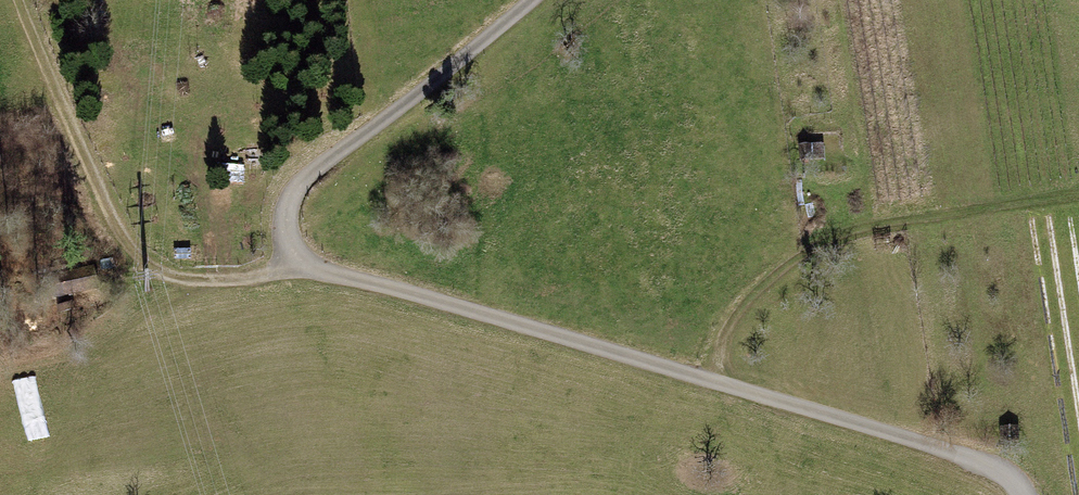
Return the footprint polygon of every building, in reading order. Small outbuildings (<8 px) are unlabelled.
[(45,299),(96,286),(92,270),(41,283),(45,299)] [(1002,427),(1002,439),(1015,439),(1014,427),(1002,427)]
